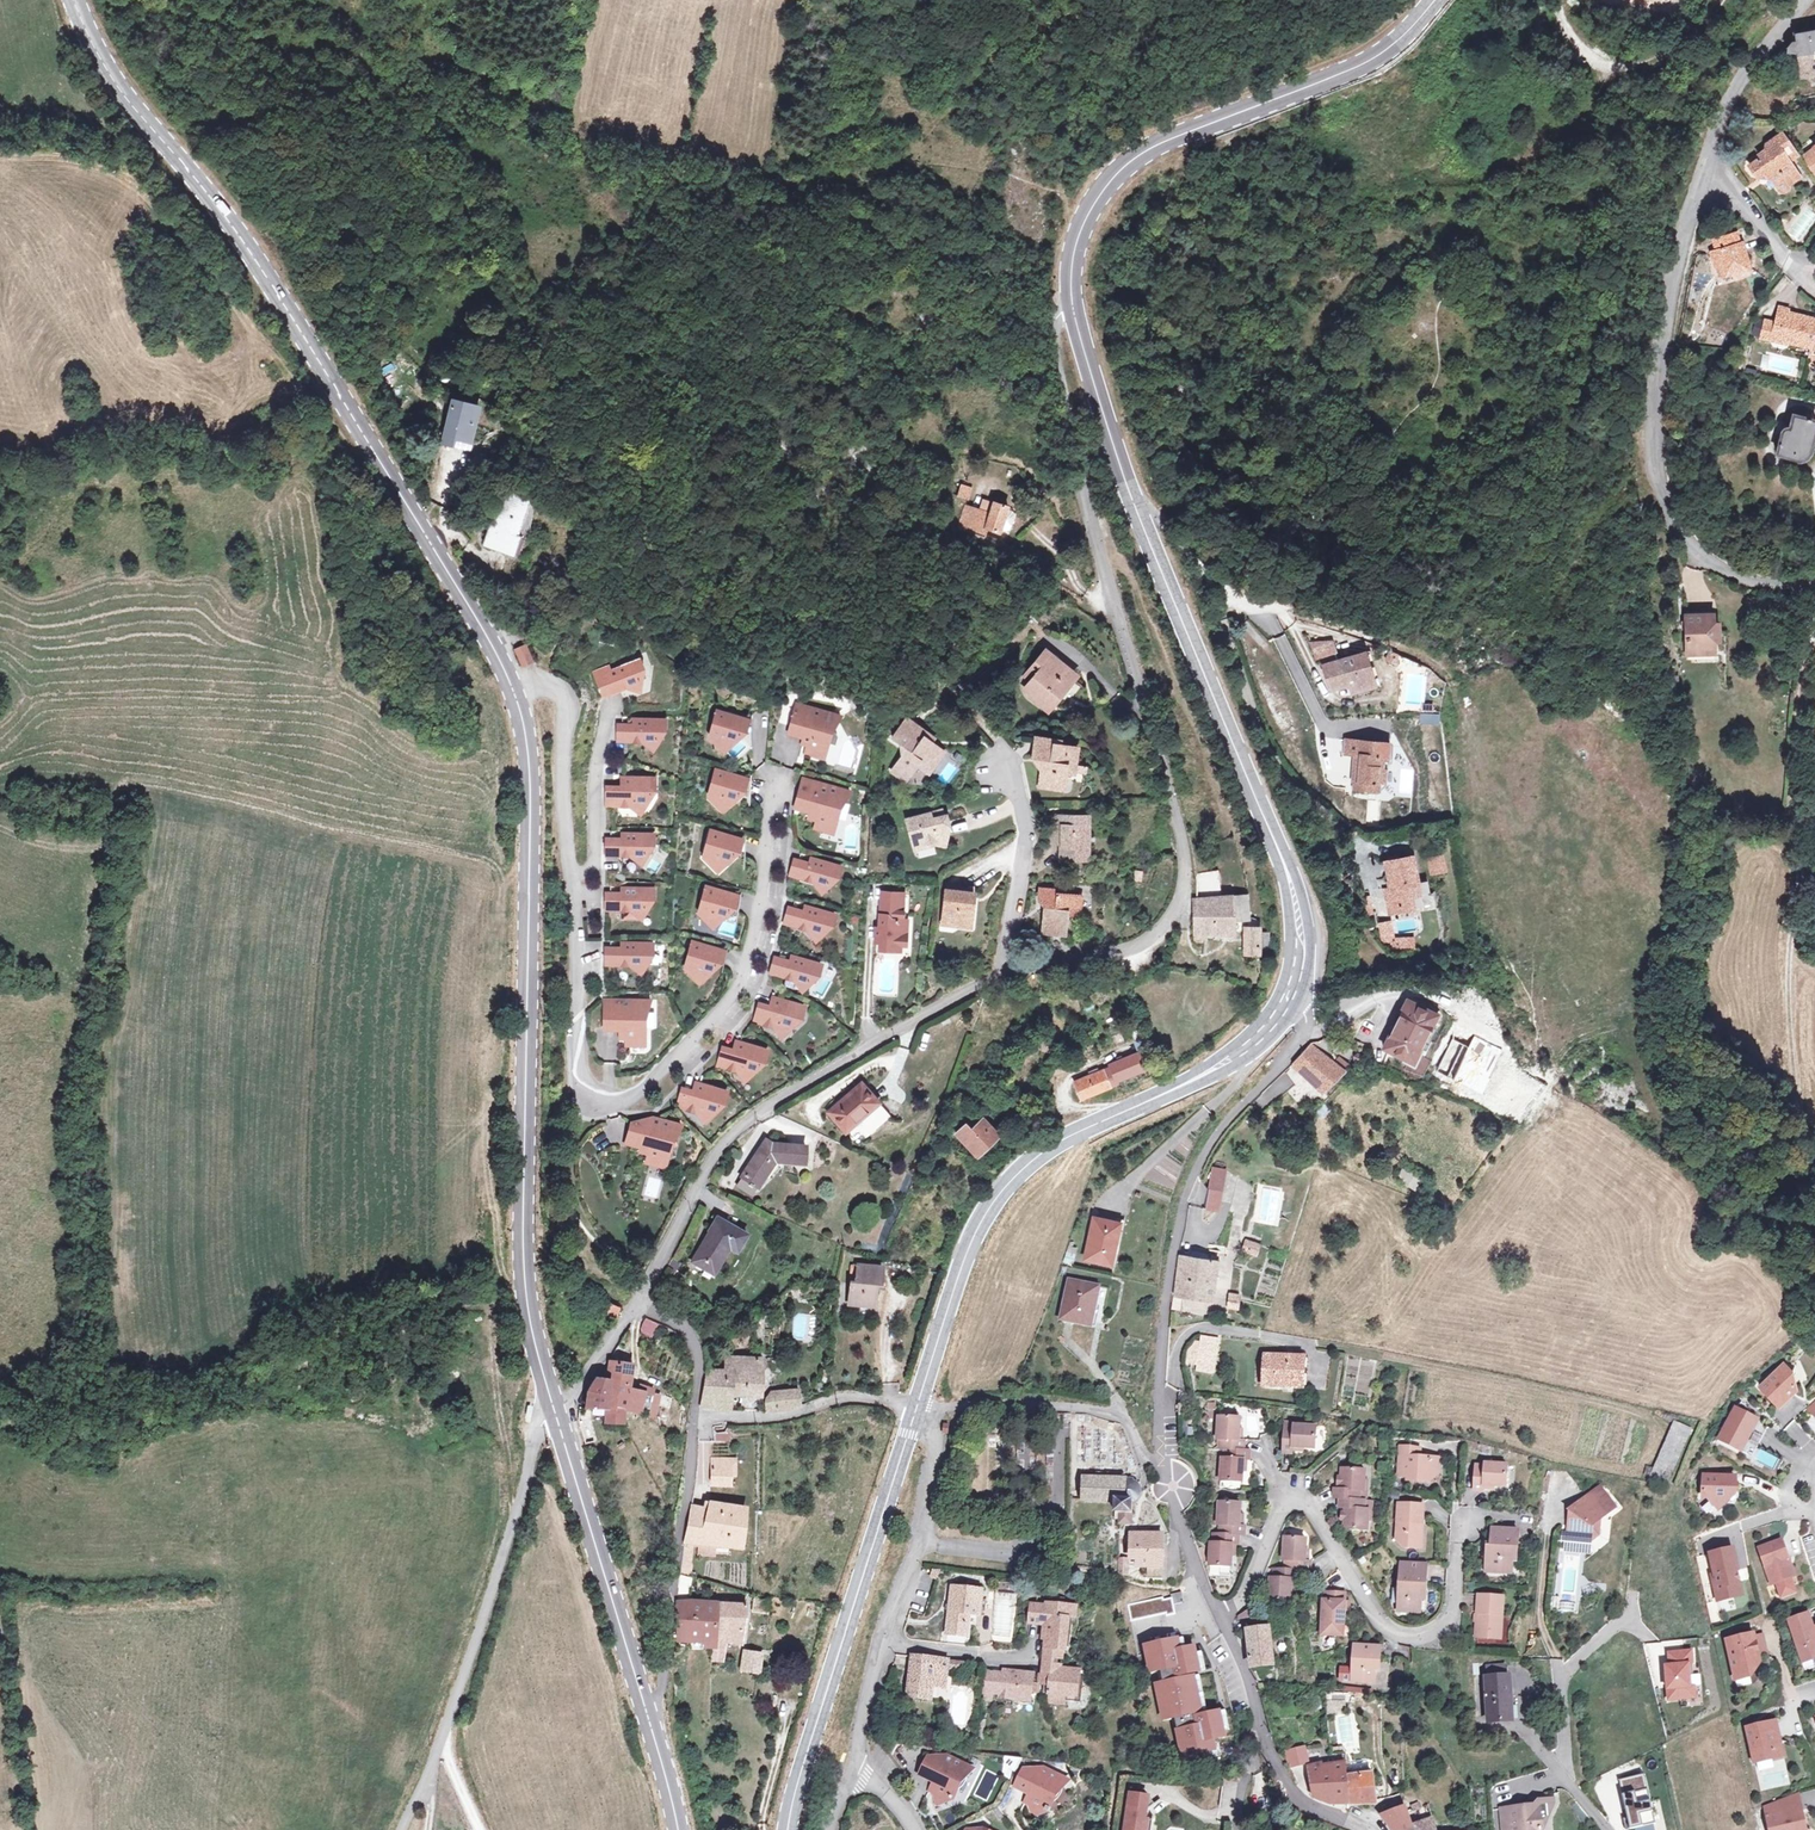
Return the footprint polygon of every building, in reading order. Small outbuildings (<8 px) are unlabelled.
[(1796,34),(1797,41),(1793,41),(1788,46),(1788,51),(1799,52),(1802,77),(1814,75),(1814,30),(1796,34)] [(1782,62),(1773,59),(1766,77),(1776,80),(1782,62)] [(1784,158),(1787,162),(1796,156),(1797,151),(1784,133),(1782,134),(1793,151),(1784,158)] [(1799,178),(1787,162),(1784,158),(1793,151),(1782,134),(1769,143),(1775,151),(1770,155),(1769,153),(1751,165),(1758,176),(1768,169),(1777,182),(1777,187),(1780,191),(1785,193),(1789,190),(1790,185),(1799,178)] [(1814,169),(1814,146),(1814,147),(1814,148),(1805,155),(1814,169)] [(1805,155),(1801,158),(1814,177),(1814,169),(1805,155)] [(1736,233),(1714,240),(1717,251),(1712,252),(1717,266),(1720,265),(1724,276),(1732,273),(1735,276),(1741,273),(1742,270),(1750,267),(1742,243),(1739,244),(1736,233)] [(1791,338),(1790,342),(1811,347),(1814,331),(1814,319),(1802,315),(1802,318),(1789,314),(1790,308),(1781,306),(1777,323),(1766,320),(1761,337),(1772,340),(1774,334),(1791,338)] [(1789,345),(1790,342),(1791,338),(1774,334),(1772,340),(1789,345)] [(463,408),(451,454),(462,456),(466,444),(479,447),(486,417),(473,414),(475,408),(463,408)] [(1776,453),(1785,456),(1783,460),(1801,464),(1805,464),(1809,462),(1811,460),(1814,457),(1814,451),(1814,436),(1813,436),(1814,429),(1814,420),(1793,414),(1788,435),(1782,433),(1776,453)] [(971,489),(962,487),(959,497),(968,499),(971,489)] [(514,497),(495,555),(524,565),(531,544),(525,542),(536,505),(514,497)] [(958,528),(985,536),(987,529),(1000,533),(1001,530),(1008,510),(1009,507),(995,503),(991,515),(965,508),(958,528)] [(1008,510),(1001,530),(1007,532),(1011,529),(1015,516),(1013,512),(1008,510)] [(1714,649),(1714,642),(1713,623),(1713,615),(1687,617),(1688,651),(1714,649)] [(527,644),(514,647),(520,667),(533,663),(527,644)] [(1318,659),(1322,658),(1333,654),(1331,647),(1315,652),(1318,659)] [(1048,653),(1046,657),(1069,674),(1071,671),(1048,653)] [(1349,685),(1373,678),(1365,653),(1339,661),(1336,653),(1333,654),(1322,658),(1332,690),(1349,685)] [(1040,701),(1050,708),(1058,697),(1073,678),(1069,674),(1046,657),(1037,667),(1034,665),(1024,676),(1032,682),(1026,689),(1033,695),(1031,698),(1038,704),(1040,701)] [(610,667),(594,674),(603,697),(619,691),(640,682),(642,668),(642,667),(640,660),(612,672),(610,667)] [(640,682),(619,691),(620,693),(626,691),(642,694),(645,668),(642,668),(640,682)] [(1076,680),(1073,678),(1058,697),(1061,699),(1076,680)] [(1376,688),(1373,678),(1349,685),(1352,694),(1376,688)] [(1047,711),(1050,708),(1040,701),(1038,704),(1047,711)] [(797,705),(789,732),(804,736),(802,744),(808,745),(806,753),(824,757),(832,726),(841,717),(797,705)] [(748,721),(717,712),(710,738),(732,744),(745,732),(748,721)] [(1161,725),(1167,723),(1165,713),(1158,715),(1161,725)] [(896,767),(909,776),(916,765),(928,773),(935,764),(932,761),(940,750),(930,743),(923,738),(926,734),(907,720),(892,739),(908,750),(896,767)] [(634,726),(617,725),(617,742),(634,742),(657,742),(665,729),(665,722),(634,721),(634,726)] [(657,742),(634,742),(634,744),(641,744),(655,754),(667,731),(665,729),(657,742)] [(710,738),(708,738),(724,755),(741,747),(746,733),(745,732),(732,744),(710,738)] [(933,739),(926,734),(923,738),(930,743),(933,739)] [(1036,738),(1034,754),(1044,756),(1042,773),(1040,786),(1063,789),(1066,769),(1067,764),(1074,765),(1076,748),(1053,745),(1054,741),(1036,738)] [(1358,771),(1352,770),(1351,781),(1353,782),(1353,788),(1379,791),(1380,784),(1382,784),(1384,760),(1389,760),(1390,744),(1357,741),(1356,755),(1360,755),(1359,763),(1358,771)] [(1033,761),(1042,773),(1044,756),(1034,754),(1033,761)] [(905,781),(909,776),(896,767),(892,772),(905,781)] [(747,780),(716,772),(709,798),(731,804),(743,792),(747,780)] [(622,787),(606,787),(606,806),(619,806),(642,806),(654,792),(654,791),(654,780),(622,779),(622,787)] [(850,792),(803,780),(796,807),(813,811),(811,819),(817,820),(815,828),(833,832),(841,801),(850,792)] [(642,806),(619,806),(619,809),(626,809),(637,818),(655,793),(654,792),(642,806)] [(709,798),(707,797),(723,814),(746,792),(743,792),(731,804),(709,798)] [(947,835),(942,816),(938,818),(936,812),(907,820),(914,844),(923,841),(925,846),(934,843),(945,845),(947,835)] [(1062,859),(1084,859),(1085,848),(1090,848),(1090,817),(1052,816),(1052,834),(1062,835),(1062,859)] [(741,841),(711,832),(704,858),(726,864),(738,852),(741,841)] [(623,840),(606,840),(606,856),(623,856),(646,856),(653,844),(653,843),(653,836),(623,836),(623,840)] [(656,845),(653,844),(646,856),(623,856),(623,858),(629,858),(643,868),(656,845)] [(704,858),(702,858),(718,875),(741,853),(738,852),(726,864),(704,858)] [(1419,895),(1416,880),(1411,856),(1386,862),(1391,887),(1385,888),(1390,913),(1413,909),(1410,896),(1419,895)] [(1441,858),(1432,859),(1434,873),(1443,871),(1441,858)] [(810,864),(793,859),(789,875),(806,880),(828,886),(838,875),(839,875),(841,868),(811,860),(810,864)] [(1198,888),(1219,885),(1218,870),(1197,873),(1198,888)] [(840,877),(838,875),(828,886),(806,880),(805,882),(811,883),(822,896),(840,877)] [(1427,878),(1416,880),(1419,895),(1430,893),(1427,878)] [(1197,899),(1220,897),(1219,885),(1198,888),(1197,899)] [(947,887),(943,918),(956,920),(955,927),(971,929),(974,909),(971,909),(973,893),(970,892),(969,890),(947,887)] [(737,897),(706,888),(699,914),(721,920),(734,908),(737,897)] [(1058,891),(1039,889),(1038,905),(1045,906),(1043,933),(1065,935),(1067,908),(1079,909),(1080,897),(1058,895),(1058,891)] [(622,894),(605,894),(605,910),(623,910),(645,910),(653,898),(653,897),(653,890),(622,890),(622,894)] [(874,929),(874,938),(879,938),(879,943),(879,951),(889,951),(889,947),(900,947),(900,937),(906,937),(907,920),(901,920),(902,894),(882,893),(880,915),(879,915),(878,929),(874,929)] [(1194,900),(1194,931),(1204,932),(1234,934),(1233,919),(1248,918),(1246,894),(1220,897),(1197,899),(1194,900)] [(655,899),(653,898),(645,910),(623,910),(623,912),(629,913),(643,922),(655,899)] [(804,912),(788,907),(783,923),(800,928),(822,934),(832,923),(833,923),(835,916),(805,908),(804,912)] [(699,914),(697,914),(713,931),(736,909),(734,908),(721,920),(699,914)] [(956,920),(943,918),(942,925),(955,927),(956,920)] [(822,934),(800,928),(799,930),(805,931),(816,944),(834,925),(832,923),(822,934)] [(1394,945),(1393,940),(1389,923),(1380,925),(1384,942),(1389,941),(1391,945),(1394,945)] [(1260,932),(1260,927),(1245,927),(1245,953),(1260,954),(1260,932)] [(1203,942),(1204,932),(1194,931),(1194,942),(1203,942)] [(1260,932),(1260,954),(1270,954),(1270,932),(1260,932)] [(889,947),(889,951),(905,952),(906,937),(900,937),(900,947),(889,947)] [(1416,939),(1404,940),(1406,947),(1417,947),(1416,939)] [(1394,948),(1406,947),(1404,940),(1393,940),(1394,945),(1394,948)] [(985,941),(984,951),(994,952),(996,943),(985,941)] [(723,952),(692,944),(685,969),(707,976),(720,963),(723,952)] [(622,949),(605,949),(605,965),(622,965),(645,965),(653,953),(653,952),(653,945),(622,945),(622,949)] [(655,954),(653,953),(645,965),(622,965),(622,967),(629,967),(642,977),(655,954)] [(790,962),(774,958),(770,973),(786,978),(808,984),(819,973),(821,966),(791,958),(790,962)] [(685,969),(683,969),(700,986),(723,964),(720,963),(707,976),(685,969)] [(808,984),(786,978),(786,980),(792,982),(803,994),(821,975),(819,973),(808,984)] [(1488,998),(1481,1001),(1488,1015),(1494,1012),(1488,998)] [(771,1007),(759,1003),(754,1022),(766,1025),(788,1031),(800,1019),(801,1019),(804,1008),(773,999),(771,1007)] [(1386,1048),(1414,1062),(1438,1014),(1410,1000),(1386,1048)] [(651,1001),(605,1001),(605,1029),(620,1029),(620,1037),(626,1037),(626,1044),(644,1044),(644,1012),(651,1001)] [(1135,1017),(1126,1021),(1134,1041),(1143,1037),(1135,1017)] [(802,1021),(800,1019),(788,1031),(766,1025),(766,1027),(772,1029),(781,1041),(802,1021)] [(722,1047),(717,1065),(730,1069),(751,1075),(763,1063),(764,1063),(767,1052),(736,1043),(734,1050),(722,1047)] [(1340,1067),(1309,1043),(1297,1058),(1306,1066),(1300,1072),(1322,1091),(1346,1068),(1342,1065),(1340,1067)] [(1117,1081),(1145,1069),(1138,1052),(1109,1064),(1110,1067),(1074,1081),(1081,1098),(1118,1083),(1117,1081)] [(1077,1057),(1063,1063),(1067,1072),(1081,1065),(1077,1057)] [(1306,1066),(1297,1058),(1291,1064),(1300,1072),(1306,1066)] [(751,1075),(730,1069),(729,1071),(736,1073),(744,1085),(765,1065),(763,1063),(751,1075)] [(1296,1083),(1302,1076),(1290,1067),(1285,1073),(1296,1083)] [(1281,1073),(1268,1091),(1280,1099),(1293,1081),(1281,1073)] [(862,1083),(830,1112),(844,1129),(861,1113),(863,1116),(879,1102),(862,1083)] [(693,1091),(681,1088),(676,1106),(689,1110),(711,1116),(723,1104),(723,1103),(726,1092),(695,1084),(693,1091)] [(711,1116),(689,1110),(688,1112),(695,1114),(703,1125),(724,1106),(723,1104),(711,1116)] [(679,1127),(631,1113),(621,1148),(645,1154),(642,1165),(667,1171),(679,1127)] [(971,1130),(965,1124),(956,1133),(978,1155),(999,1135),(984,1119),(979,1125),(977,1123),(971,1130)] [(742,1178),(758,1188),(765,1176),(764,1176),(774,1160),(805,1163),(806,1147),(775,1144),(774,1145),(766,1140),(742,1178)] [(931,1185),(937,1172),(921,1165),(915,1178),(931,1185)] [(1397,1176),(1414,1192),(1422,1183),(1405,1167),(1397,1176)] [(1209,1190),(1222,1192),(1226,1170),(1214,1168),(1209,1190)] [(751,1197),(758,1188),(742,1178),(735,1187),(751,1197)] [(1219,1213),(1229,1214),(1234,1179),(1227,1178),(1225,1191),(1222,1191),(1219,1213)] [(1209,1190),(1205,1210),(1218,1212),(1222,1192),(1209,1190)] [(711,1231),(693,1262),(714,1274),(729,1249),(736,1253),(747,1235),(718,1218),(710,1230),(711,1231)] [(1086,1258),(1112,1264),(1120,1224),(1095,1218),(1086,1258)] [(1244,1238),(1240,1252),(1257,1257),(1260,1243),(1244,1238)] [(1180,1255),(1175,1295),(1173,1295),(1171,1310),(1171,1311),(1182,1313),(1184,1296),(1213,1301),(1219,1260),(1180,1255)] [(667,1270),(674,1275),(681,1263),(673,1259),(667,1270)] [(882,1268),(857,1265),(855,1284),(850,1283),(848,1305),(874,1308),(876,1287),(880,1287),(882,1268)] [(1099,1287),(1070,1281),(1062,1318),(1090,1324),(1095,1299),(1096,1300),(1099,1287)] [(1240,1295),(1231,1294),(1229,1306),(1238,1308),(1240,1295)] [(598,1299),(595,1308),(618,1317),(622,1307),(598,1299)] [(618,1317),(595,1308),(592,1316),(613,1324),(618,1317)] [(656,1322),(645,1317),(643,1328),(654,1333),(656,1322)] [(1202,1336),(1201,1342),(1196,1341),(1190,1351),(1188,1363),(1215,1368),(1220,1339),(1202,1336)] [(564,1352),(564,1366),(573,1366),(573,1352),(564,1352)] [(1267,1357),(1266,1386),(1303,1388),(1304,1358),(1267,1357)] [(717,1408),(717,1410),(719,1410),(720,1393),(731,1393),(759,1394),(760,1360),(725,1358),(725,1372),(708,1372),(700,1407),(717,1408)] [(611,1363),(608,1381),(608,1409),(624,1410),(625,1410),(626,1408),(649,1411),(649,1414),(667,1421),(670,1407),(651,1402),(653,1390),(640,1386),(638,1393),(627,1391),(632,1366),(611,1363)] [(1120,1363),(1117,1372),(1135,1378),(1139,1369),(1120,1363)] [(1783,1364),(1759,1386),(1778,1405),(1791,1393),(1794,1384),(1791,1372),(1783,1364)] [(573,1366),(564,1366),(564,1375),(574,1375),(574,1366),(573,1366)] [(829,1371),(821,1370),(821,1382),(829,1383),(829,1371)] [(608,1409),(608,1381),(596,1380),(588,1393),(586,1409),(608,1409)] [(765,1400),(766,1412),(777,1411),(788,1409),(798,1407),(797,1391),(771,1393),(771,1399),(765,1400)] [(730,1411),(731,1393),(720,1393),(719,1410),(730,1411)] [(1736,1407),(1719,1440),(1752,1457),(1767,1429),(1758,1420),(1741,1402),(1736,1407)] [(624,1410),(608,1409),(608,1422),(623,1422),(624,1410)] [(1239,1439),(1239,1428),(1240,1417),(1219,1415),(1217,1439),(1220,1439),(1219,1448),(1225,1449),(1244,1450),(1244,1440),(1242,1440),(1239,1439)] [(1783,1429),(1800,1449),(1810,1440),(1794,1420),(1783,1429)] [(1670,1484),(1692,1429),(1672,1421),(1650,1476),(1670,1484)] [(1292,1448),(1303,1448),(1315,1449),(1316,1427),(1293,1426),(1293,1428),(1284,1428),(1282,1453),(1292,1453),(1292,1451),(1292,1448)] [(725,1433),(710,1434),(711,1442),(725,1441),(725,1433)] [(1438,1474),(1439,1459),(1419,1458),(1419,1450),(1408,1448),(1400,1448),(1398,1475),(1408,1476),(1407,1480),(1430,1481),(1431,1474),(1438,1474)] [(1775,1470),(1780,1459),(1759,1448),(1753,1460),(1775,1470)] [(1242,1483),(1243,1471),(1243,1460),(1247,1461),(1249,1461),(1250,1450),(1244,1450),(1225,1449),(1224,1458),(1222,1458),(1220,1481),(1242,1483)] [(712,1468),(731,1468),(731,1459),(712,1459),(712,1468)] [(1483,1485),(1493,1486),(1506,1487),(1508,1465),(1484,1463),(1485,1466),(1475,1466),(1473,1490),(1482,1491),(1482,1489),(1483,1485)] [(730,1486),(731,1468),(712,1468),(712,1482),(714,1486),(730,1486)] [(1365,1491),(1365,1481),(1366,1470),(1343,1469),(1343,1479),(1342,1485),(1342,1490),(1336,1489),(1335,1498),(1341,1499),(1361,1500),(1361,1491),(1365,1491)] [(1735,1477),(1704,1475),(1703,1496),(1706,1497),(1714,1506),(1726,1495),(1730,1500),(1734,1496),(1735,1477)] [(1083,1477),(1082,1500),(1116,1502),(1115,1519),(1120,1519),(1120,1523),(1131,1524),(1132,1514),(1133,1514),(1133,1503),(1136,1500),(1139,1497),(1141,1494),(1141,1491),(1141,1488),(1139,1485),(1136,1482),(1131,1481),(1131,1479),(1083,1477)] [(1370,1481),(1365,1481),(1365,1491),(1361,1491),(1361,1500),(1366,1500),(1369,1501),(1370,1481)] [(1571,1510),(1567,1539),(1590,1541),(1598,1535),(1601,1518),(1615,1507),(1600,1487),(1571,1510)] [(1345,1509),(1345,1515),(1345,1520),(1344,1530),(1368,1531),(1368,1519),(1369,1510),(1365,1510),(1366,1500),(1361,1500),(1341,1499),(1341,1509),(1345,1509)] [(1373,1501),(1369,1501),(1366,1500),(1365,1510),(1369,1510),(1368,1519),(1372,1519),(1373,1501)] [(1238,1526),(1239,1515),(1240,1504),(1219,1502),(1217,1525),(1219,1525),(1219,1534),(1238,1535),(1244,1535),(1245,1526),(1242,1526),(1238,1526)] [(714,1511),(715,1504),(707,1503),(705,1510),(692,1507),(684,1542),(685,1542),(698,1543),(710,1544),(729,1545),(729,1546),(740,1547),(744,1509),(721,1505),(720,1512),(714,1511)] [(1418,1524),(1422,1524),(1423,1505),(1399,1504),(1397,1541),(1403,1548),(1416,1549),(1418,1524)] [(1517,1551),(1518,1530),(1493,1529),(1491,1549),(1487,1548),(1486,1572),(1512,1573),(1513,1550),(1517,1551)] [(1231,1544),(1234,1544),(1238,1545),(1238,1535),(1219,1534),(1213,1534),(1212,1542),(1210,1543),(1209,1565),(1230,1566),(1230,1554),(1231,1544)] [(1163,1567),(1164,1536),(1133,1535),(1133,1559),(1139,1559),(1138,1567),(1149,1567),(1163,1567)] [(1311,1562),(1309,1562),(1305,1562),(1305,1550),(1306,1538),(1285,1537),(1283,1560),(1287,1560),(1286,1569),(1298,1570),(1310,1571),(1311,1562)] [(1788,1558),(1782,1540),(1759,1548),(1772,1585),(1792,1577),(1786,1559),(1788,1558)] [(694,1577),(698,1543),(685,1542),(681,1574),(694,1577)] [(1733,1548),(1710,1553),(1714,1575),(1712,1575),(1717,1601),(1737,1597),(1734,1584),(1739,1583),(1736,1570),(1738,1570),(1733,1548)] [(1795,1576),(1788,1558),(1786,1559),(1792,1577),(1795,1576)] [(1426,1565),(1399,1564),(1396,1610),(1418,1612),(1420,1589),(1424,1589),(1426,1565)] [(1163,1577),(1163,1567),(1149,1567),(1148,1576),(1163,1577)] [(1292,1579),(1295,1579),(1297,1579),(1298,1570),(1286,1569),(1274,1568),(1274,1577),(1271,1577),(1269,1600),(1290,1601),(1291,1589),(1292,1579)] [(1583,1590),(1585,1598),(1601,1593),(1599,1585),(1583,1590)] [(980,1616),(983,1590),(953,1586),(947,1634),(966,1637),(969,1615),(980,1616)] [(1345,1601),(1345,1592),(1327,1591),(1325,1600),(1323,1600),(1321,1635),(1343,1636),(1344,1615),(1348,1614),(1349,1601),(1345,1601)] [(1182,1593),(1171,1595),(1172,1598),(1173,1598),(1174,1605),(1184,1603),(1182,1593)] [(1505,1616),(1506,1598),(1479,1596),(1476,1638),(1497,1639),(1499,1616),(1505,1616)] [(1163,1597),(1128,1605),(1131,1621),(1166,1614),(1167,1616),(1176,1614),(1174,1605),(1173,1598),(1172,1598),(1164,1600),(1163,1597)] [(690,1601),(690,1603),(688,1629),(680,1629),(681,1641),(706,1641),(706,1646),(712,1646),(713,1646),(714,1628),(716,1603),(690,1601)] [(732,1604),(716,1603),(714,1628),(743,1630),(747,1603),(732,1602),(732,1604)] [(688,1629),(690,1603),(677,1603),(678,1629),(680,1629),(688,1629)] [(1046,1638),(1044,1657),(1053,1658),(1054,1649),(1064,1651),(1066,1651),(1069,1617),(1070,1605),(1063,1604),(1056,1604),(1047,1603),(1046,1607),(1030,1605),(1028,1622),(1044,1624),(1043,1638),(1046,1638)] [(1239,1616),(1239,1620),(1254,1618),(1255,1610),(1246,1610),(1239,1616)] [(1788,1620),(1802,1659),(1814,1654),(1814,1628),(1813,1628),(1808,1614),(1788,1620)] [(742,1643),(743,1630),(714,1628),(713,1646),(712,1646),(710,1659),(722,1661),(725,1641),(742,1643)] [(1275,1671),(1274,1665),(1270,1630),(1249,1632),(1254,1673),(1275,1671)] [(1753,1635),(1727,1641),(1735,1679),(1745,1677),(1749,1671),(1755,1669),(1760,1662),(1753,1635)] [(1184,1638),(1178,1639),(1180,1650),(1186,1649),(1184,1638)] [(1178,1639),(1145,1646),(1151,1672),(1169,1668),(1174,1667),(1176,1676),(1177,1676),(1200,1671),(1196,1654),(1195,1647),(1186,1649),(1180,1650),(1178,1639)] [(1376,1660),(1380,1661),(1381,1647),(1354,1645),(1353,1668),(1352,1681),(1375,1682),(1375,1671),(1376,1660)] [(1063,1659),(1064,1651),(1054,1649),(1053,1658),(1063,1659)] [(1664,1651),(1667,1703),(1699,1701),(1697,1649),(1664,1651)] [(1196,1654),(1199,1667),(1205,1666),(1202,1652),(1196,1654)] [(759,1673),(762,1655),(744,1653),(742,1670),(759,1673)] [(947,1669),(948,1660),(916,1658),(914,1673),(911,1672),(908,1697),(928,1699),(930,1686),(945,1687),(947,1669)] [(948,1660),(947,1669),(965,1671),(966,1662),(948,1660)] [(1053,1664),(1044,1664),(1041,1683),(1051,1684),(1050,1701),(1066,1703),(1066,1695),(1078,1696),(1081,1670),(1061,1668),(1062,1665),(1053,1664)] [(1487,1678),(1505,1677),(1505,1665),(1486,1666),(1487,1678)] [(1340,1680),(1352,1681),(1353,1668),(1341,1667),(1340,1680)] [(1002,1675),(985,1674),(983,1699),(992,1700),(992,1691),(1001,1692),(1000,1696),(1030,1699),(1033,1675),(1003,1671),(1002,1675)] [(1164,1683),(1156,1685),(1164,1720),(1201,1712),(1201,1707),(1195,1682),(1194,1677),(1177,1681),(1164,1683)] [(1511,1677),(1505,1677),(1487,1678),(1489,1721),(1513,1720),(1511,1677)] [(1206,1706),(1201,1680),(1195,1682),(1201,1707),(1206,1706)] [(1066,1695),(1066,1703),(1077,1704),(1078,1696),(1066,1695)] [(1198,1727),(1177,1731),(1183,1757),(1202,1753),(1207,1752),(1216,1751),(1214,1739),(1225,1737),(1220,1712),(1196,1717),(1198,1727)] [(1227,1716),(1221,1717),(1224,1732),(1230,1730),(1227,1716)] [(1775,1722),(1746,1728),(1756,1762),(1767,1760),(1776,1751),(1779,1740),(1775,1722)] [(1776,1751),(1767,1760),(1783,1756),(1779,1740),(1776,1751)] [(1024,1759),(1005,1757),(1003,1774),(1008,1776),(1013,1767),(1018,1769),(1024,1759)] [(936,1783),(932,1789),(938,1793),(937,1795),(939,1805),(953,1800),(964,1778),(974,1771),(949,1758),(930,1758),(921,1776),(936,1783)] [(1330,1805),(1327,1766),(1320,1766),(1319,1764),(1306,1768),(1315,1798),(1322,1801),(1330,1805)] [(1330,1805),(1350,1805),(1347,1776),(1346,1764),(1327,1766),(1330,1805)] [(1046,1769),(1025,1770),(1016,1787),(1030,1794),(1027,1800),(1033,1803),(1031,1807),(1034,1816),(1049,1811),(1060,1789),(1071,1783),(1046,1769)] [(1347,1776),(1350,1805),(1378,1804),(1374,1773),(1347,1776)] [(1620,1780),(1623,1795),(1648,1790),(1644,1775),(1620,1780)] [(1132,1790),(1128,1829),(1132,1829),(1154,1829),(1155,1820),(1146,1819),(1147,1815),(1144,1815),(1157,1804),(1145,1791),(1144,1792),(1132,1790)] [(1623,1795),(1628,1819),(1624,1820),(1626,1829),(1632,1829),(1656,1825),(1648,1790),(1623,1795)] [(1796,1793),(1782,1799),(1785,1814),(1800,1810),(1796,1793)] [(1547,1799),(1537,1800),(1534,1806),(1518,1808),(1519,1811),(1512,1812),(1513,1820),(1502,1821),(1503,1829),(1542,1829),(1542,1826),(1549,1817),(1547,1799)] [(1765,1805),(1770,1829),(1802,1829),(1804,1827),(1800,1810),(1785,1814),(1782,1799),(1765,1805)] [(1414,1811),(1418,1810),(1421,1809),(1419,1803),(1412,1805),(1414,1811)] [(1421,1809),(1418,1810),(1423,1823),(1434,1820),(1428,1807),(1421,1809)] [(1423,1823),(1413,1826),(1406,1808),(1382,1817),(1393,1829),(1437,1829),(1434,1820),(1423,1823)] [(1501,1810),(1502,1821),(1513,1820),(1512,1812),(1512,1809),(1501,1810)]
